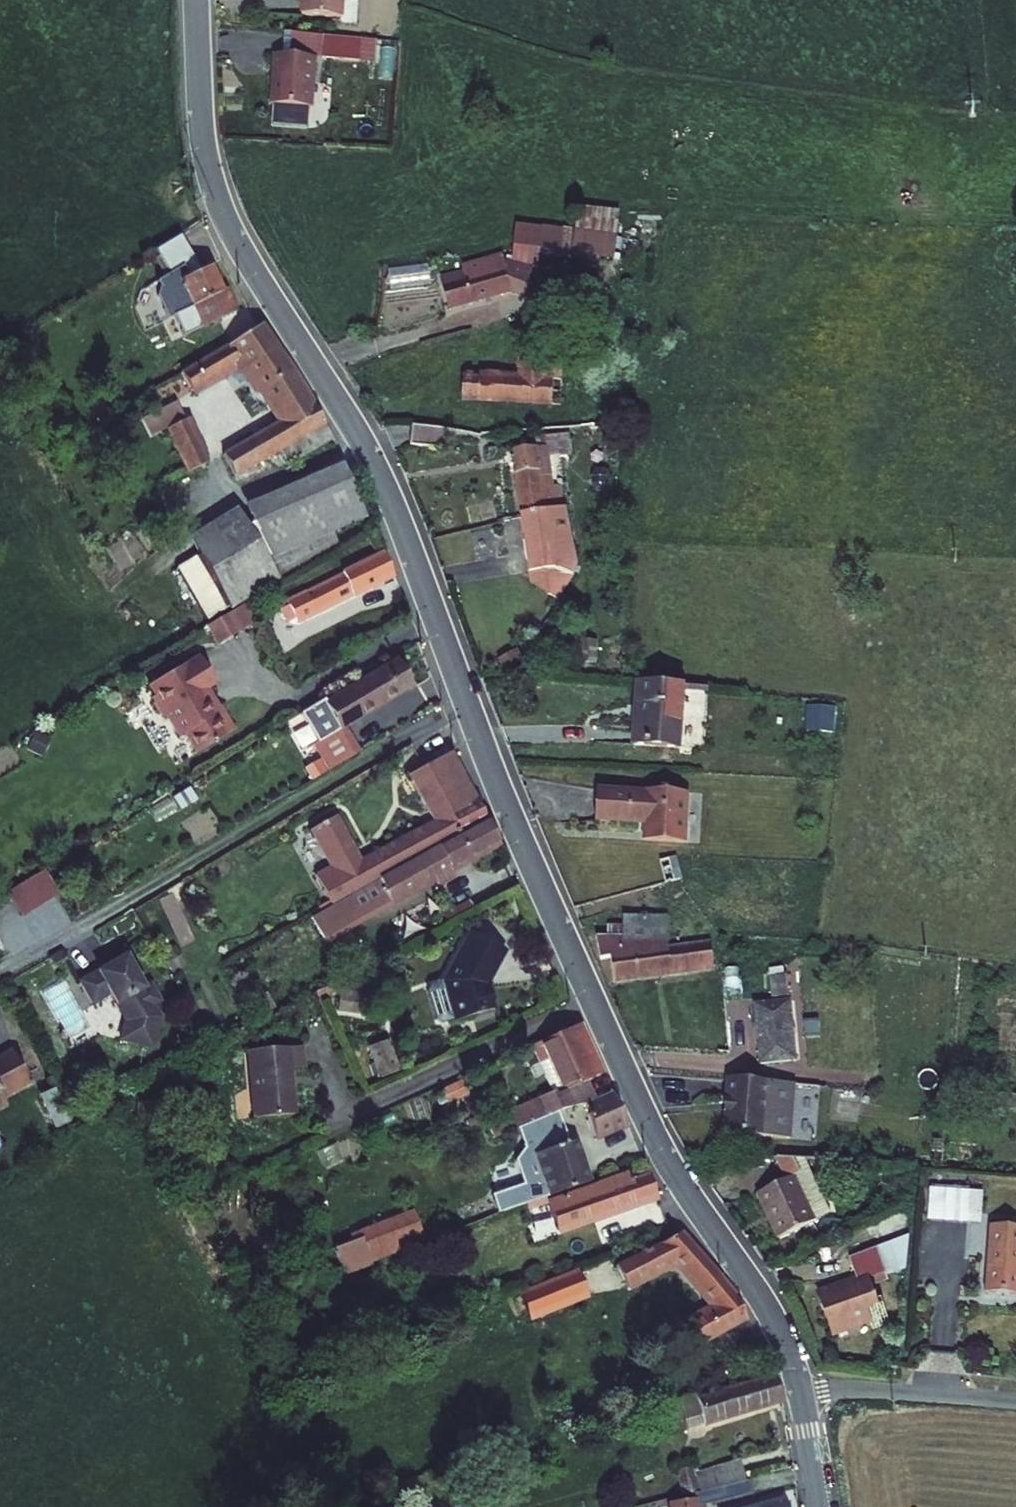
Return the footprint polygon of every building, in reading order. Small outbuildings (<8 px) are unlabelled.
[(314,14),(354,16),(355,0),(314,0),(314,14)] [(321,59),(359,61),(360,37),(322,36),(321,59)] [(318,53),(279,51),(275,99),(314,102),(318,53)] [(605,226),(587,224),(585,245),(643,253),(650,206),(606,201),(605,226)] [(541,219),(535,258),(556,262),(561,242),(585,245),(587,224),(541,219)] [(246,307),(233,285),(229,288),(215,266),(183,235),(158,250),(175,276),(162,284),(165,288),(164,298),(179,322),(184,318),(196,337),(230,316),(231,318),(243,311),(242,309),(246,307)] [(461,273),(470,303),(526,286),(551,293),(556,262),(535,258),(527,256),(525,248),(478,262),(479,268),(461,273)] [(229,452),(242,474),(280,451),(328,422),(317,397),(269,322),(187,370),(198,389),(243,360),(279,421),(229,452)] [(484,378),(482,404),(584,409),(588,352),(569,351),(570,339),(549,337),(548,345),(543,345),(541,381),(484,378)] [(142,432),(175,485),(196,473),(173,436),(190,425),(180,409),(142,432)] [(336,439),(328,422),(280,451),(289,466),(336,439)] [(173,436),(196,473),(212,462),(190,425),(173,436)] [(426,429),(423,446),(455,451),(458,434),(426,429)] [(517,462),(529,521),(557,516),(541,444),(522,448),(524,460),(517,462)] [(284,577),(288,583),(351,545),(341,529),(372,511),(346,469),(253,526),(257,532),(209,561),(236,606),(284,577)] [(529,521),(540,572),(565,566),(567,574),(548,608),(563,616),(589,569),(575,512),(557,516),(529,521)] [(294,607),(308,630),(399,575),(385,552),(294,607)] [(203,628),(215,647),(256,621),(243,602),(203,628)] [(210,656),(161,686),(168,697),(166,704),(172,715),(179,716),(191,736),(197,733),(209,753),(245,730),(230,706),(225,710),(213,690),(226,683),(210,656)] [(423,681),(411,662),(341,705),(338,700),(308,718),(339,770),(369,752),(352,724),(423,681)] [(650,685),(644,751),(686,755),(692,689),(650,685)] [(349,903),(465,833),(456,817),(479,803),(451,758),(412,782),(422,798),(416,802),(430,825),(362,866),(337,823),(316,836),(337,870),(322,879),(340,908),(349,903)] [(653,844),(693,846),(696,796),(655,794),(655,796),(605,793),(604,824),(654,826),(653,844)] [(465,833),(349,903),(363,927),(502,843),(479,803),(456,817),(465,833)] [(667,860),(665,886),(686,888),(688,861),(667,860)] [(62,892),(48,869),(21,885),(35,909),(62,892)] [(35,909),(21,885),(9,892),(24,916),(35,909)] [(616,958),(623,983),(720,969),(715,945),(676,951),(670,918),(625,914),(627,925),(611,925),(612,937),(600,937),(604,958),(616,958)] [(442,998),(456,1026),(495,1006),(490,998),(482,982),(492,954),(464,942),(442,998)] [(152,984),(134,952),(118,961),(116,966),(108,971),(107,967),(88,978),(100,1000),(118,989),(134,1018),(129,1036),(160,1045),(169,1013),(162,1002),(169,998),(159,980),(152,984)] [(492,954),(482,982),(490,998),(505,959),(492,954)] [(782,959),(783,980),(800,979),(799,958),(782,959)] [(765,988),(768,1046),(806,1044),(802,986),(765,988)] [(385,1005),(362,999),(357,1018),(380,1025),(385,1005)] [(560,1060),(577,1088),(592,1081),(612,1072),(589,1023),(558,1039),(567,1057),(560,1060)] [(412,1040),(390,1051),(399,1070),(421,1059),(412,1040)] [(13,1100),(9,1093),(37,1077),(21,1049),(0,1061),(0,1108),(13,1100)] [(254,1059),(259,1127),(304,1123),(300,1076),(315,1075),(313,1055),(254,1059)] [(574,1107),(593,1107),(603,1102),(592,1081),(577,1088),(499,1122),(505,1139),(522,1131),(562,1113),(574,1107)] [(784,1085),(739,1082),(736,1137),(781,1140),(784,1085)] [(593,1107),(609,1138),(636,1125),(622,1094),(603,1102),(593,1107)] [(506,1195),(513,1213),(605,1178),(582,1133),(573,1137),(562,1113),(522,1131),(530,1149),(523,1157),(536,1184),(506,1195)] [(757,1195),(781,1239),(829,1212),(809,1176),(812,1175),(808,1168),(804,1167),(797,1171),(791,1158),(774,1158),(786,1179),(757,1195)] [(800,1159),(791,1158),(797,1171),(804,1167),(800,1159)] [(559,1205),(567,1226),(667,1189),(656,1166),(611,1182),(611,1187),(559,1205)] [(992,1185),(922,1179),(919,1219),(989,1224),(992,1185)] [(424,1210),(370,1234),(382,1263),(437,1240),(424,1210)] [(993,1292),(1015,1294),(1015,1225),(999,1224),(993,1292)] [(696,1322),(709,1346),(757,1320),(749,1306),(691,1226),(686,1228),(672,1243),(628,1259),(637,1284),(685,1266),(720,1308),(696,1322)] [(908,1226),(877,1242),(892,1270),(911,1258),(908,1226)] [(820,1297),(843,1339),(879,1319),(873,1307),(883,1302),(872,1280),(892,1270),(877,1242),(851,1255),(861,1275),(820,1297)] [(585,1268),(558,1277),(567,1307),(594,1298),(585,1268)] [(529,1288),(539,1316),(567,1307),(558,1277),(529,1288)] [(662,1409),(670,1437),(791,1402),(785,1381),(705,1404),(703,1397),(662,1409)] [(701,1476),(705,1494),(750,1481),(745,1464),(701,1476)] [(689,1498),(700,1495),(705,1494),(701,1476),(699,1470),(682,1474),(689,1498)] [(764,1492),(760,1478),(750,1481),(705,1494),(700,1495),(702,1502),(684,1506),(709,1506),(764,1492)] [(796,1497),(775,1503),(776,1506),(798,1506),(796,1497)]
